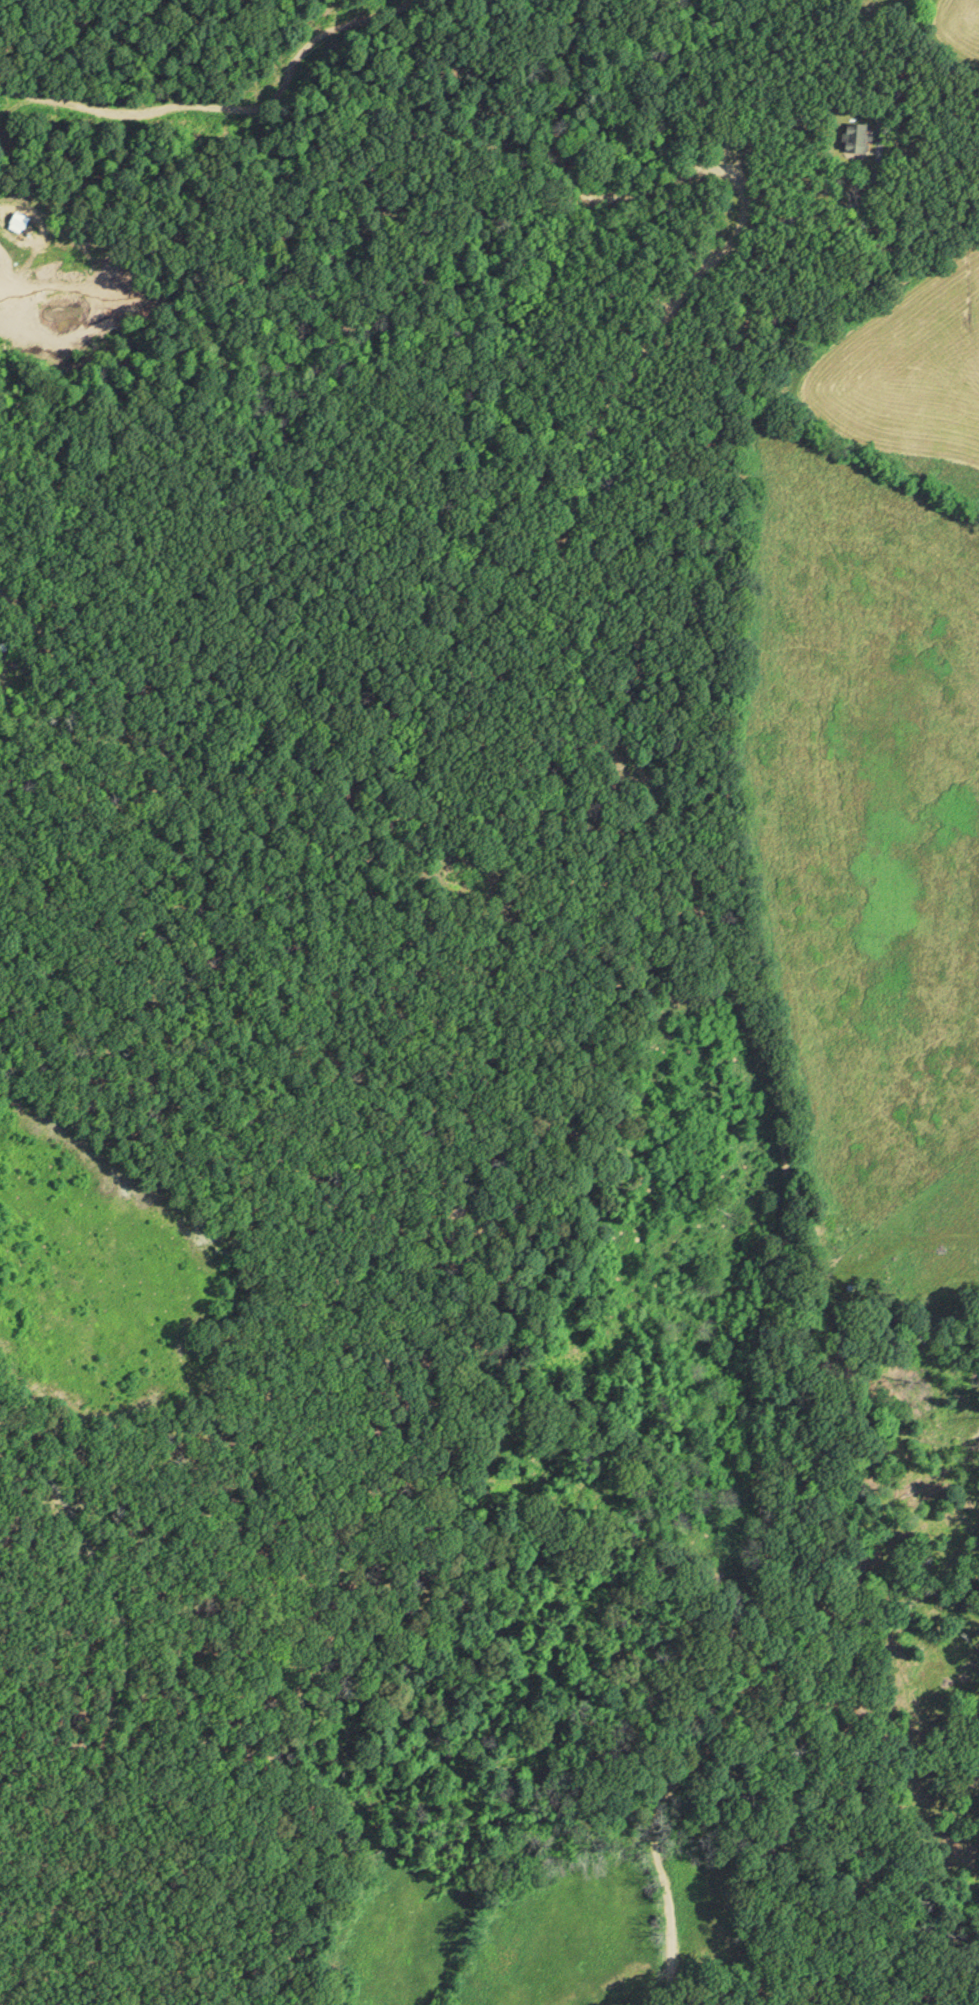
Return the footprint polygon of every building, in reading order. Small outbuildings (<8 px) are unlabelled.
[(34,219),(21,211),(12,224),(25,233),(34,219)]
